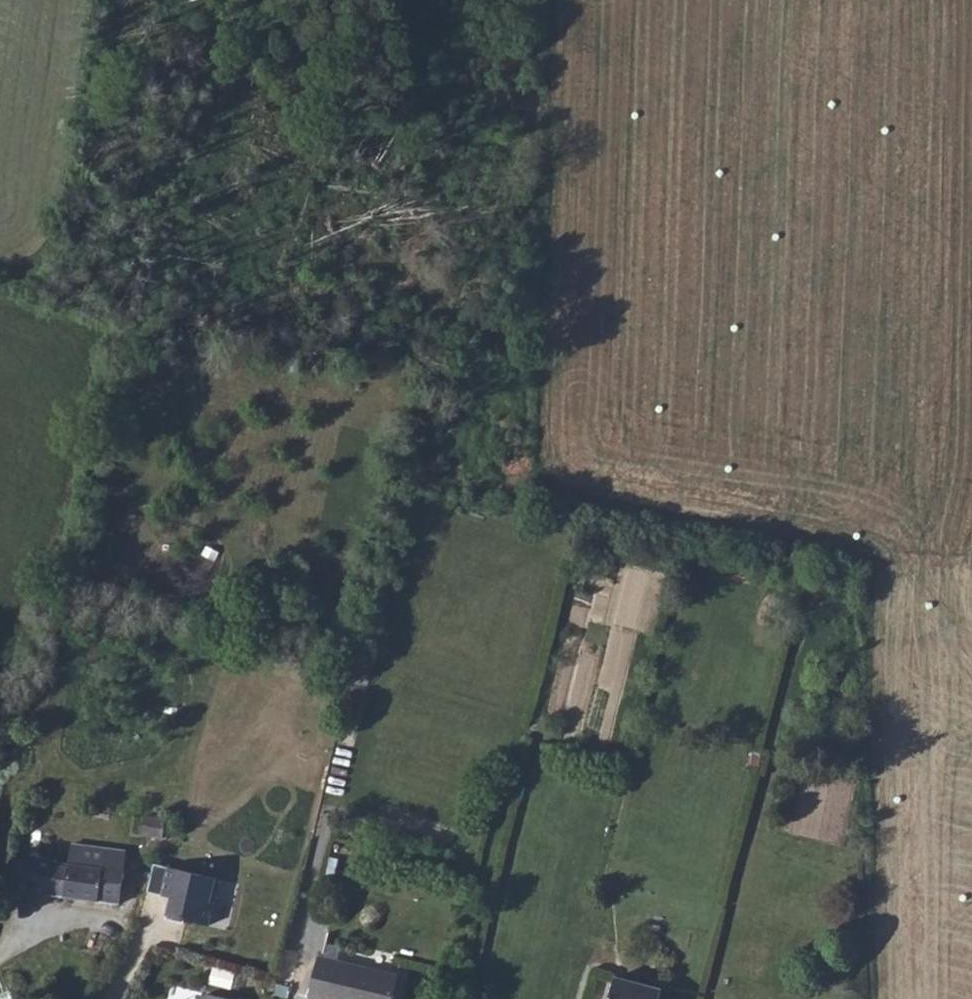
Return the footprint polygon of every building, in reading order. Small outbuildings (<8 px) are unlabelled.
[(167,821),(144,816),(140,835),(163,840),(167,821)] [(119,904),(126,852),(52,843),(50,861),(34,859),(34,863),(16,861),(13,890),(119,904)] [(210,902),(215,879),(155,864),(148,892),(165,896),(166,892),(173,894),(166,919),(184,924),(185,920),(209,926),(214,902),(210,902)] [(398,976),(318,957),(308,998),(313,998),(392,998),(398,976)] [(662,990),(614,978),(609,998),(659,998),(662,990)] [(288,998),(290,992),(289,991),(290,987),(277,984),(274,995),(288,998)]
